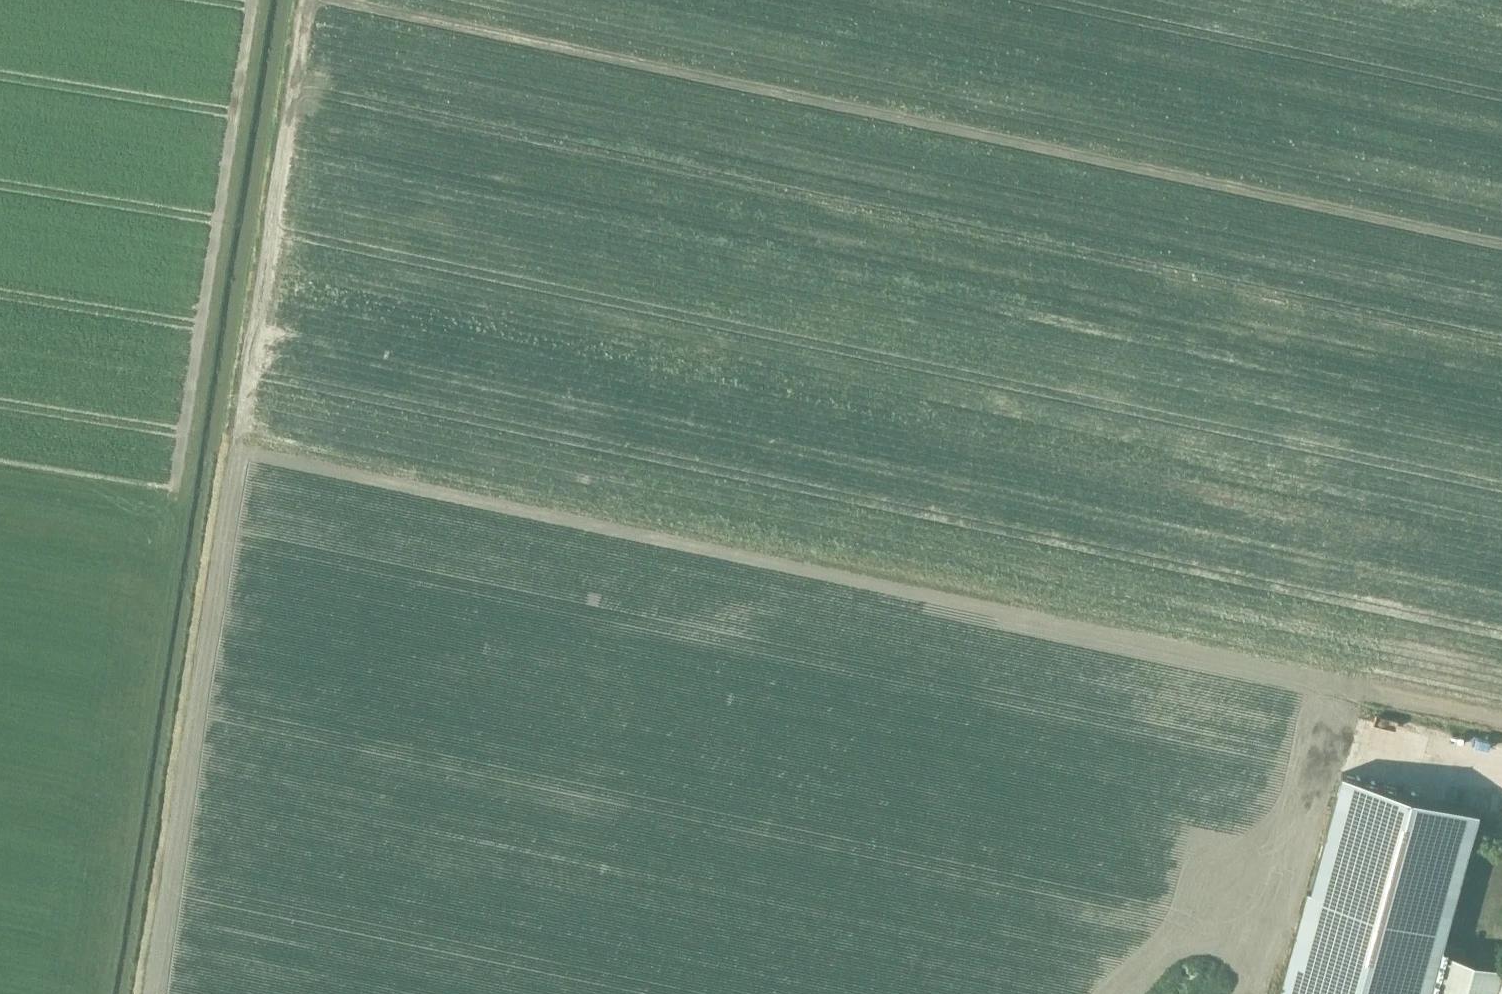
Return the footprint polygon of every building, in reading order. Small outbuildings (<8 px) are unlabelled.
[(1276,993),(1429,993),(1444,938),(1478,810),(1340,773),(1310,888),(1305,886),(1276,993)] [(1487,800),(1484,813),(1501,817),(1501,803),(1487,800)] [(1429,993),(1501,993),(1501,965),(1462,954),(1464,944),(1444,938),(1429,993)]
